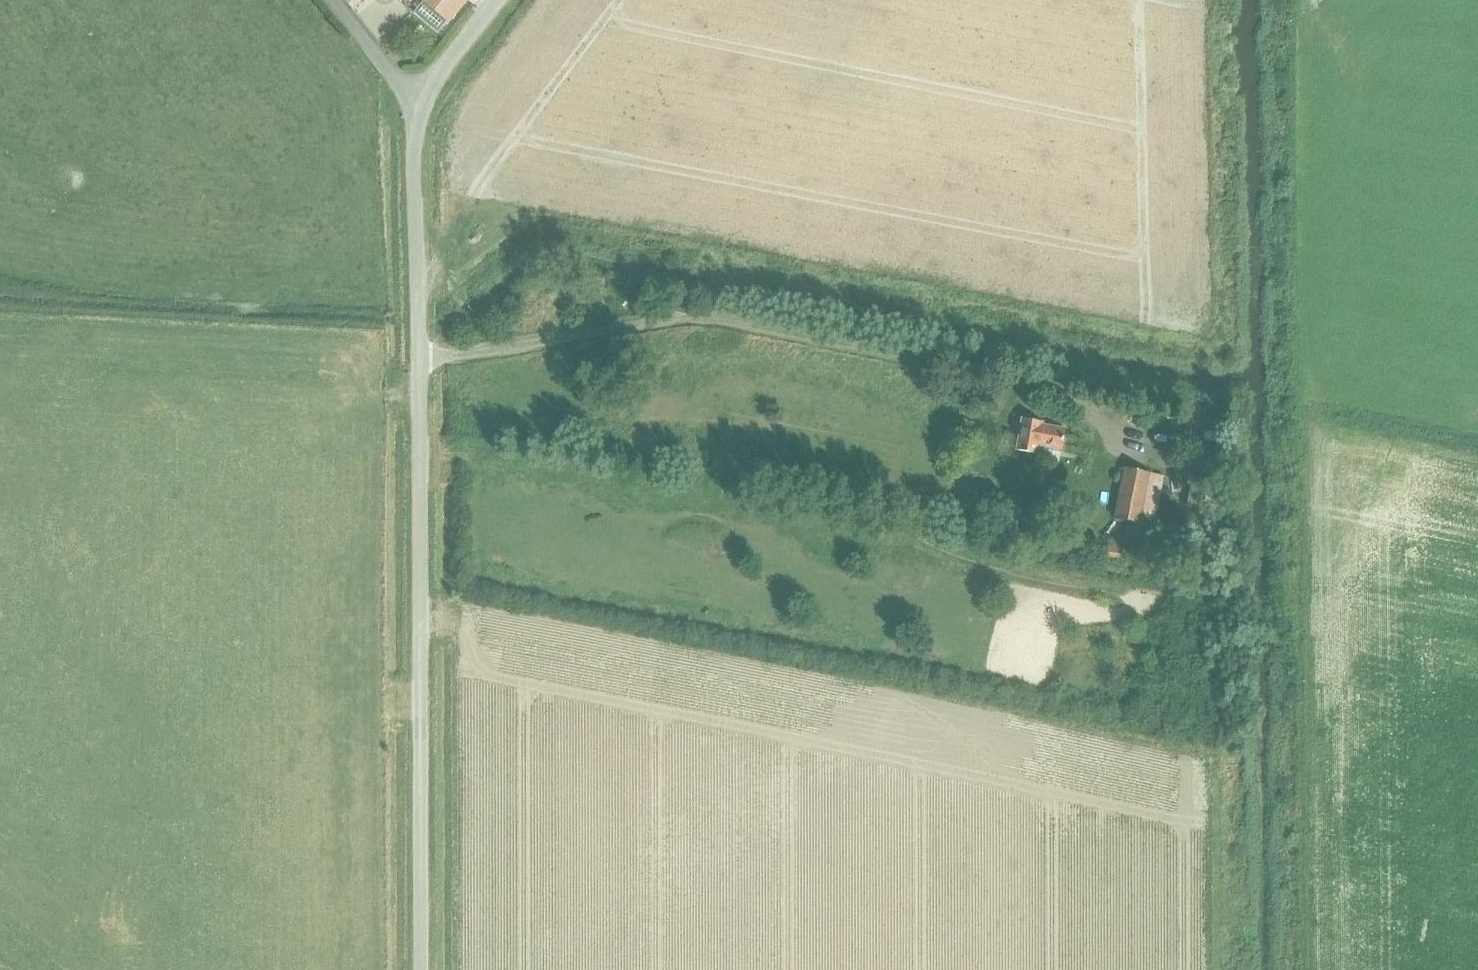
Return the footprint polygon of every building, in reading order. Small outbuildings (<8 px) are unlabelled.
[(352,9),(361,0),(345,0),(352,9)] [(447,23),(466,0),(424,0),(422,2),(447,23)] [(1062,449),(1065,429),(1042,425),(1042,422),(1022,418),(1017,450),(1037,453),(1038,445),(1062,449)] [(1199,440),(1183,437),(1180,451),(1196,454),(1199,440)] [(1114,518),(1139,523),(1154,525),(1163,476),(1124,469),(1114,518)] [(1198,511),(1203,487),(1191,485),(1186,509),(1198,511)] [(1160,530),(1158,539),(1168,541),(1170,532),(1160,530)] [(1108,557),(1124,559),(1126,545),(1110,543),(1108,557)]
